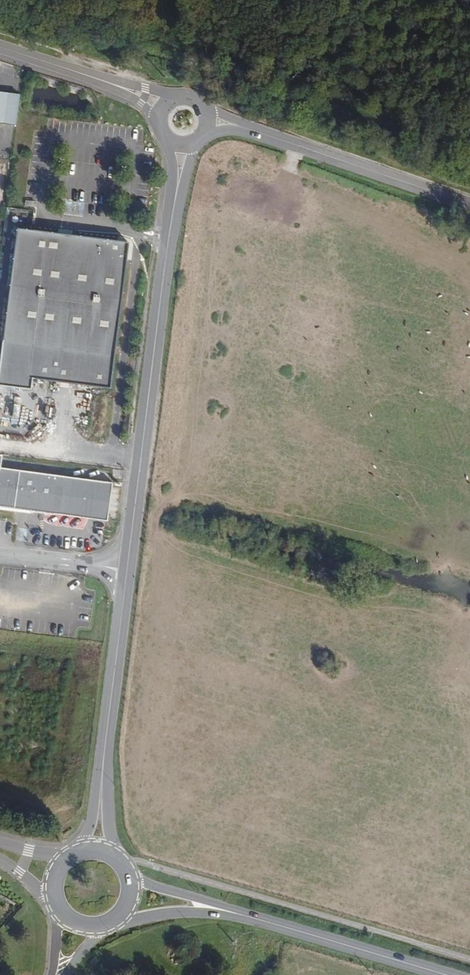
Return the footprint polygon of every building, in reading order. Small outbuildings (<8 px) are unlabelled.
[(8,125),(15,125),(19,94),(13,93),(1,92),(0,91),(0,124),(8,125)] [(34,345),(17,343),(32,230),(15,227),(0,348),(0,385),(30,389),(30,378),(34,345)] [(109,388),(127,241),(71,234),(57,233),(32,230),(17,343),(34,345),(30,378),(109,388)] [(34,511),(44,512),(57,514),(62,476),(0,467),(0,507),(34,511)] [(62,476),(57,514),(105,520),(107,521),(112,482),(62,476)]
